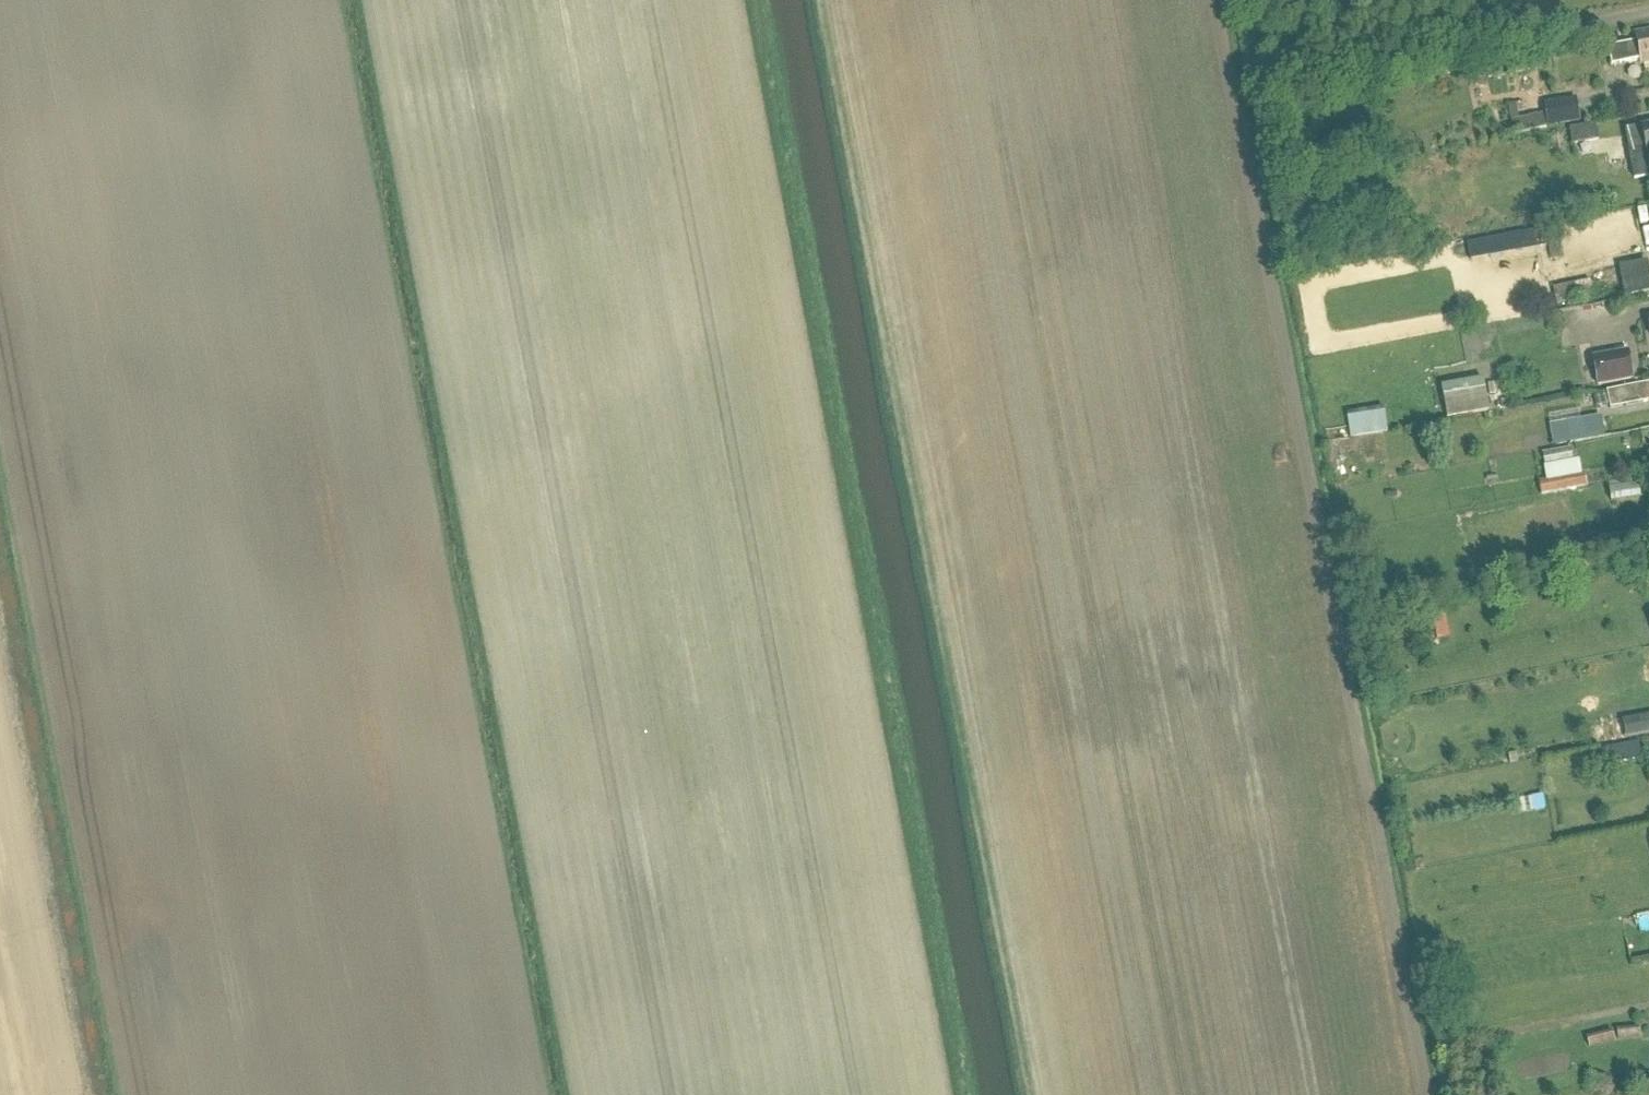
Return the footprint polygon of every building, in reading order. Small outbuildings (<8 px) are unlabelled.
[(1636,37),(1638,44),(1608,49),(1611,67),(1641,62),(1642,67),(1648,65),(1648,34),(1636,37)] [(1547,129),(1579,124),(1575,99),(1542,105),(1547,129)] [(1512,105),(1512,133),(1543,134),(1543,116),(1526,115),(1527,106),(1512,105)] [(1571,147),(1597,142),(1595,126),(1568,130),(1571,147)] [(1626,132),(1635,181),(1648,179),(1648,128),(1626,132)] [(1564,273),(1556,229),(1486,241),(1489,259),(1547,248),(1552,275),(1564,273)] [(1648,294),(1648,278),(1621,283),(1623,298),(1648,294)] [(1586,300),(1584,285),(1555,289),(1557,304),(1586,300)] [(1596,388),(1633,382),(1627,352),(1591,358),(1596,388)] [(1446,419),(1487,412),(1482,381),(1441,387),(1446,419)] [(1607,393),(1610,406),(1611,410),(1648,403),(1648,385),(1607,393)] [(1610,406),(1607,393),(1592,396),(1594,408),(1610,406)] [(1349,416),(1350,437),(1389,435),(1387,413),(1349,416)] [(1569,446),(1586,443),(1582,420),(1565,423),(1569,446)] [(1549,482),(1584,475),(1581,461),(1546,468),(1549,482)] [(1584,476),(1539,485),(1541,498),(1587,489),(1584,476)] [(1648,496),(1648,480),(1607,488),(1610,503),(1648,496)] [(1624,739),(1648,735),(1648,720),(1621,725),(1624,739)] [(1638,745),(1601,748),(1603,763),(1640,760),(1638,745)] [(1639,1030),(1617,1031),(1617,1042),(1639,1041),(1639,1030)] [(1612,1033),(1586,1039),(1589,1049),(1614,1043),(1612,1033)]
